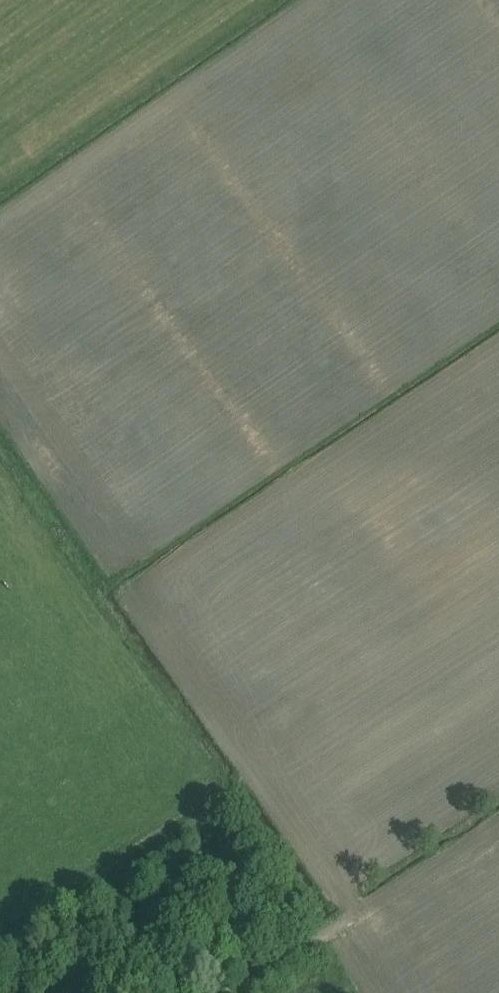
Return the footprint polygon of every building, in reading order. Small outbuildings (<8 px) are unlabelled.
[(48,990),(50,992),(63,992),(70,989),(64,980),(48,990)]
